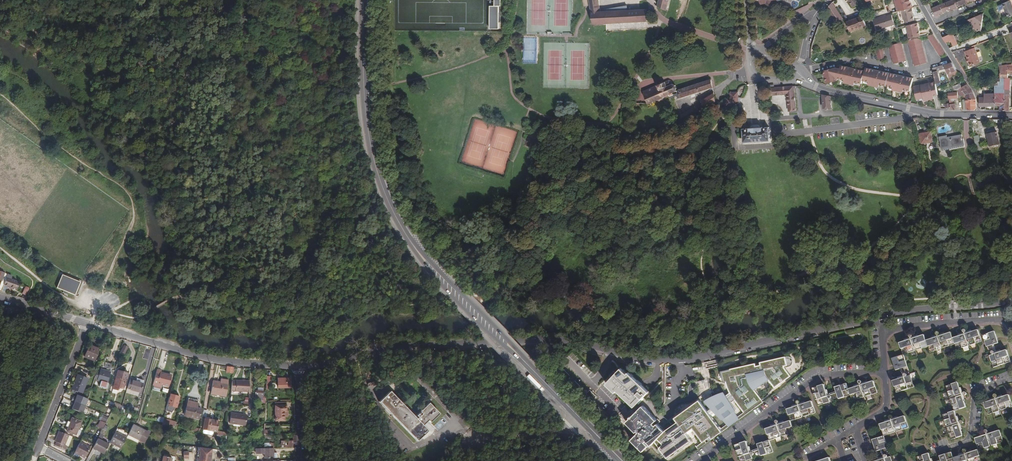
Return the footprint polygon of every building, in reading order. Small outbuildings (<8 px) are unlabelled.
[(491,7),(492,30),(500,30),(500,7),(502,7),(502,0),(496,0),(496,7),(491,7)] [(647,21),(647,11),(646,10),(628,10),(628,6),(605,9),(606,11),(601,12),(599,0),(589,0),(590,6),(591,12),(594,24),(647,21)] [(667,10),(669,1),(669,0),(659,0),(658,6),(667,10)] [(912,8),(913,8),(910,0),(894,0),(898,12),(901,11),(912,8)] [(946,12),(949,11),(957,8),(957,7),(954,0),(952,0),(943,4),(946,12)] [(998,6),(1000,10),(1004,8),(1008,17),(1011,16),(1011,6),(1010,1),(998,6)] [(832,3),(827,11),(835,22),(843,19),(832,3)] [(931,8),(935,17),(943,14),(943,13),(946,12),(943,4),(931,8)] [(912,8),(901,11),(905,23),(914,21),(912,14),(914,14),(912,8)] [(892,13),(875,19),(878,30),(895,24),(892,13)] [(983,14),(966,20),(973,26),(972,27),(977,31),(980,29),(981,30),(983,14)] [(863,16),(846,22),(850,32),(866,26),(863,16)] [(917,23),(906,26),(909,38),(920,36),(917,23)] [(952,47),(958,44),(953,33),(946,36),(949,42),(951,41),(952,43),(951,45),(952,47)] [(933,34),(927,35),(940,56),(945,53),(939,44),(933,34)] [(921,37),(908,40),(915,66),(928,63),(921,37)] [(900,42),(890,45),(895,63),(907,60),(902,42),(900,42)] [(883,46),(877,48),(880,59),(887,58),(883,46)] [(975,48),(964,51),(970,66),(980,62),(975,48)] [(952,63),(951,63),(944,65),(946,69),(948,74),(956,70),(952,63)] [(946,69),(944,65),(932,68),(936,83),(940,82),(937,71),(946,69)] [(999,66),(999,69),(1000,74),(1000,78),(1008,78),(1008,74),(1011,74),(1011,67),(1007,66),(1007,65),(999,66)] [(840,69),(838,79),(845,80),(845,83),(854,85),(855,82),(862,84),(863,80),(865,71),(858,70),(858,68),(855,68),(854,69),(841,66),(840,69)] [(865,71),(863,80),(870,81),(870,84),(880,86),(881,84),(888,85),(890,73),(883,71),(884,70),(880,69),(880,71),(866,67),(865,71)] [(828,69),(826,70),(824,70),(827,83),(838,80),(838,78),(838,79),(840,69),(834,68),(828,69)] [(890,73),(888,85),(895,87),(894,90),(904,92),(905,89),(911,91),(912,89),(912,87),(914,78),(907,77),(907,76),(904,75),(904,76),(890,73)] [(1010,78),(1008,78),(1000,78),(997,79),(998,85),(994,85),(994,93),(994,107),(999,106),(999,110),(1009,110),(1010,94),(1010,78)] [(677,90),(676,91),(675,91),(676,94),(677,96),(678,99),(713,87),(711,79),(677,90)] [(643,91),(648,104),(658,100),(660,101),(663,100),(663,98),(664,97),(668,95),(671,94),(675,91),(676,91),(677,88),(675,84),(672,84),(671,81),(669,80),(661,83),(661,82),(658,83),(658,85),(643,91)] [(937,87),(936,83),(931,84),(931,83),(928,83),(928,85),(915,88),(915,90),(917,100),(924,99),(925,101),(934,99),(934,96),(939,95),(937,87)] [(793,86),(769,88),(769,95),(787,94),(788,111),(796,110),(793,86)] [(973,92),(970,88),(963,90),(965,95),(965,98),(966,100),(976,99),(973,92)] [(730,95),(727,98),(727,103),(739,102),(739,101),(741,101),(741,98),(738,98),(738,92),(737,92),(730,93),(730,95)] [(716,101),(714,93),(702,101),(702,102),(705,108),(716,101)] [(984,97),(979,97),(980,107),(994,107),(994,93),(984,94),(984,97)] [(831,108),(830,97),(822,95),(824,108),(831,108)] [(976,107),(976,99),(966,100),(966,110),(974,110),(976,107)] [(681,115),(683,121),(684,121),(705,108),(702,102),(681,115)] [(769,127),(743,129),(744,142),(751,142),(764,141),(770,140),(769,127)] [(997,131),(987,134),(989,146),(1000,143),(997,131)] [(931,132),(919,134),(921,143),(933,141),(931,132)] [(947,136),(939,137),(941,149),(963,145),(961,135),(947,137),(947,136)] [(73,280),(64,277),(60,276),(56,289),(75,295),(79,282),(73,280)] [(17,290),(20,283),(17,282),(17,281),(11,279),(10,279),(7,278),(4,285),(14,289),(17,290)] [(967,334),(968,340),(970,346),(982,342),(978,330),(967,334)] [(992,345),(994,344),(998,343),(994,331),(983,335),(986,347),(992,345)] [(940,336),(941,342),(943,348),(955,344),(953,338),(951,333),(940,336)] [(953,338),(955,344),(957,350),(968,346),(966,341),(965,334),(953,338)] [(928,347),(926,341),(924,335),(913,339),(915,345),(916,351),(928,347)] [(938,337),(926,341),(928,347),(930,352),(941,349),(940,343),(938,337)] [(914,351),(913,346),(911,340),(899,343),(903,355),(914,351)] [(85,357),(95,361),(100,349),(89,345),(85,357)] [(1006,350),(1001,352),(1004,364),(1010,362),(1006,350)] [(1001,352),(997,353),(995,354),(993,355),(989,356),(993,368),(1004,364),(1001,352)] [(907,367),(903,355),(892,359),(896,371),(900,369),(901,369),(907,367)] [(654,423),(657,419),(644,406),(635,414),(631,409),(649,391),(629,372),(627,373),(621,368),(615,375),(616,376),(615,377),(613,376),(606,384),(615,392),(617,390),(630,403),(625,408),(627,409),(629,412),(633,416),(632,417),(631,416),(630,417),(631,418),(627,422),(636,432),(637,431),(639,432),(632,439),(643,451),(649,446),(645,442),(647,440),(651,445),(655,441),(667,458),(692,440),(687,433),(694,428),(703,442),(704,442),(705,441),(717,432),(719,434),(723,431),(721,429),(712,417),(716,414),(722,420),(723,419),(727,425),(738,417),(734,411),(735,410),(731,403),(735,401),(744,413),(762,400),(754,389),(769,379),(775,387),(791,376),(785,368),(784,366),(787,365),(786,356),(760,362),(761,363),(756,365),(756,363),(730,369),(731,369),(721,371),(724,382),(726,381),(728,387),(730,392),(726,395),(725,392),(708,404),(710,407),(707,409),(705,406),(700,400),(675,417),(679,422),(665,431),(658,423),(656,425),(654,423)] [(96,373),(95,378),(98,379),(97,381),(101,382),(99,387),(106,389),(111,372),(110,371),(112,364),(105,362),(103,369),(101,369),(100,372),(97,371),(96,373)] [(161,371),(157,370),(153,382),(168,386),(171,376),(160,373),(161,371)] [(117,371),(113,386),(118,387),(117,389),(119,389),(120,388),(124,389),(128,374),(117,371)] [(88,379),(77,375),(72,389),(82,393),(88,379)] [(904,377),(903,378),(893,381),(896,393),(914,387),(910,376),(907,377),(904,377)] [(135,382),(130,380),(127,389),(140,393),(144,381),(136,378),(135,382)] [(290,378),(279,378),(279,388),(290,388),(290,378)] [(232,380),(231,391),(249,392),(249,381),(232,380)] [(226,396),(228,384),(220,382),(213,381),(211,394),(226,396)] [(862,385),(864,391),(866,397),(877,393),(874,381),(862,385)] [(955,396),(961,394),(958,383),(946,386),(950,397),(955,396)] [(835,388),(836,392),(837,394),(839,399),(850,395),(848,389),(847,384),(835,388)] [(828,397),(827,395),(824,385),(812,389),(818,406),(830,402),(828,399),(828,397)] [(860,385),(848,389),(850,395),(852,401),(864,398),(862,392),(860,385)] [(589,390),(586,394),(592,400),(596,397),(589,390)] [(416,419),(390,391),(379,402),(417,441),(428,431),(423,425),(428,420),(430,422),(439,414),(429,403),(420,412),(422,414),(416,419)] [(179,396),(170,394),(165,411),(171,413),(175,408),(176,408),(179,396)] [(75,402),(85,406),(88,399),(77,395),(76,399),(73,397),(72,401),(75,402)] [(999,405),(1001,411),(1011,407),(1011,405),(1009,395),(997,399),(999,405)] [(962,396),(956,397),(951,399),(954,411),(966,407),(962,396)] [(64,398),(61,402),(70,407),(72,402),(64,398)] [(998,405),(996,399),(984,403),(988,415),(1000,411),(998,405)] [(723,431),(763,402),(762,400),(744,413),(738,417),(727,425),(721,429),(723,431)] [(812,401),(800,405),(802,411),(804,417),(815,413),(812,401)] [(82,413),(85,406),(75,402),(72,409),(82,413)] [(287,411),(286,402),(276,402),(276,405),(275,406),(276,420),(285,420),(285,416),(288,416),(288,411),(287,411)] [(105,403),(104,406),(113,410),(120,411),(121,408),(114,406),(109,403),(108,404),(105,403)] [(201,410),(187,406),(185,413),(189,414),(187,422),(197,425),(201,410)] [(802,418),(800,412),(798,406),(787,409),(790,421),(802,418)] [(958,423),(954,411),(943,415),(947,426),(952,425),(958,423)] [(231,412),(230,423),(245,424),(247,414),(231,412)] [(893,420),(895,426),(897,432),(908,428),(904,416),(893,420)] [(80,422),(72,418),(70,422),(68,421),(67,425),(69,426),(67,431),(75,435),(80,422)] [(222,422),(205,420),(203,430),(221,433),(222,422)] [(794,432),(790,421),(779,425),(781,430),(782,436),(794,432)] [(884,436),(886,435),(895,432),(893,427),(892,421),(884,423),(880,424),(884,436)] [(959,424),(953,426),(948,428),(951,440),(962,436),(959,424)] [(146,432),(133,425),(128,435),(144,443),(149,432),(147,430),(146,432)] [(781,437),(779,431),(777,425),(766,429),(769,441),(781,437)] [(988,434),(990,440),(991,446),(1003,442),(999,430),(988,434)] [(70,436),(63,433),(59,432),(56,442),(65,446),(70,436)] [(127,438),(115,432),(109,443),(121,449),(127,438)] [(974,439),(978,450),(990,446),(988,441),(986,435),(974,439)] [(876,451),(880,450),(882,450),(888,448),(884,436),(872,440),(876,451)] [(236,437),(229,437),(228,447),(230,447),(230,448),(235,448),(236,445),(237,445),(237,440),(236,440),(236,437)] [(98,439),(93,448),(104,454),(109,445),(98,439)] [(773,452),(769,441),(757,444),(759,449),(759,451),(761,456),(773,452)] [(80,442),(74,454),(79,457),(80,455),(85,458),(90,447),(80,442)] [(750,452),(746,442),(735,445),(740,460),(746,460),(752,459),(750,454),(750,452)] [(212,449),(199,448),(197,460),(210,460),(211,460),(211,459),(212,452),(212,451),(212,449)] [(273,448),(256,449),(256,454),(265,454),(265,458),(277,458),(277,453),(273,453),(273,448)] [(969,460),(981,460),(978,450),(967,454),(969,460)] [(941,460),(954,460),(953,458),(951,452),(939,456),(941,460)]
